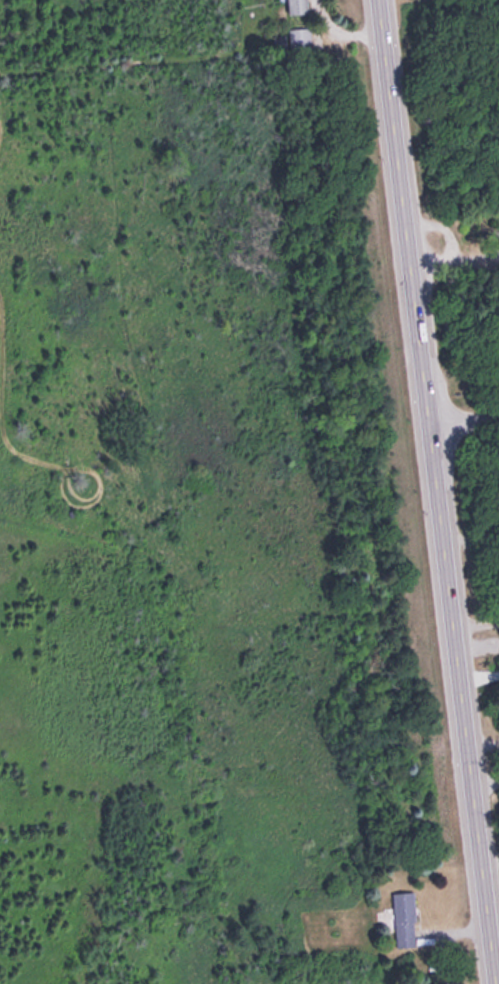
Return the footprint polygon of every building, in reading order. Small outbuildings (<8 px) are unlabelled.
[(286,11),(307,11),(307,0),(286,0),(286,11)] [(311,25),(289,25),(289,52),(311,52),(311,25)] [(394,945),(415,944),(414,890),(393,890),(394,945)]
